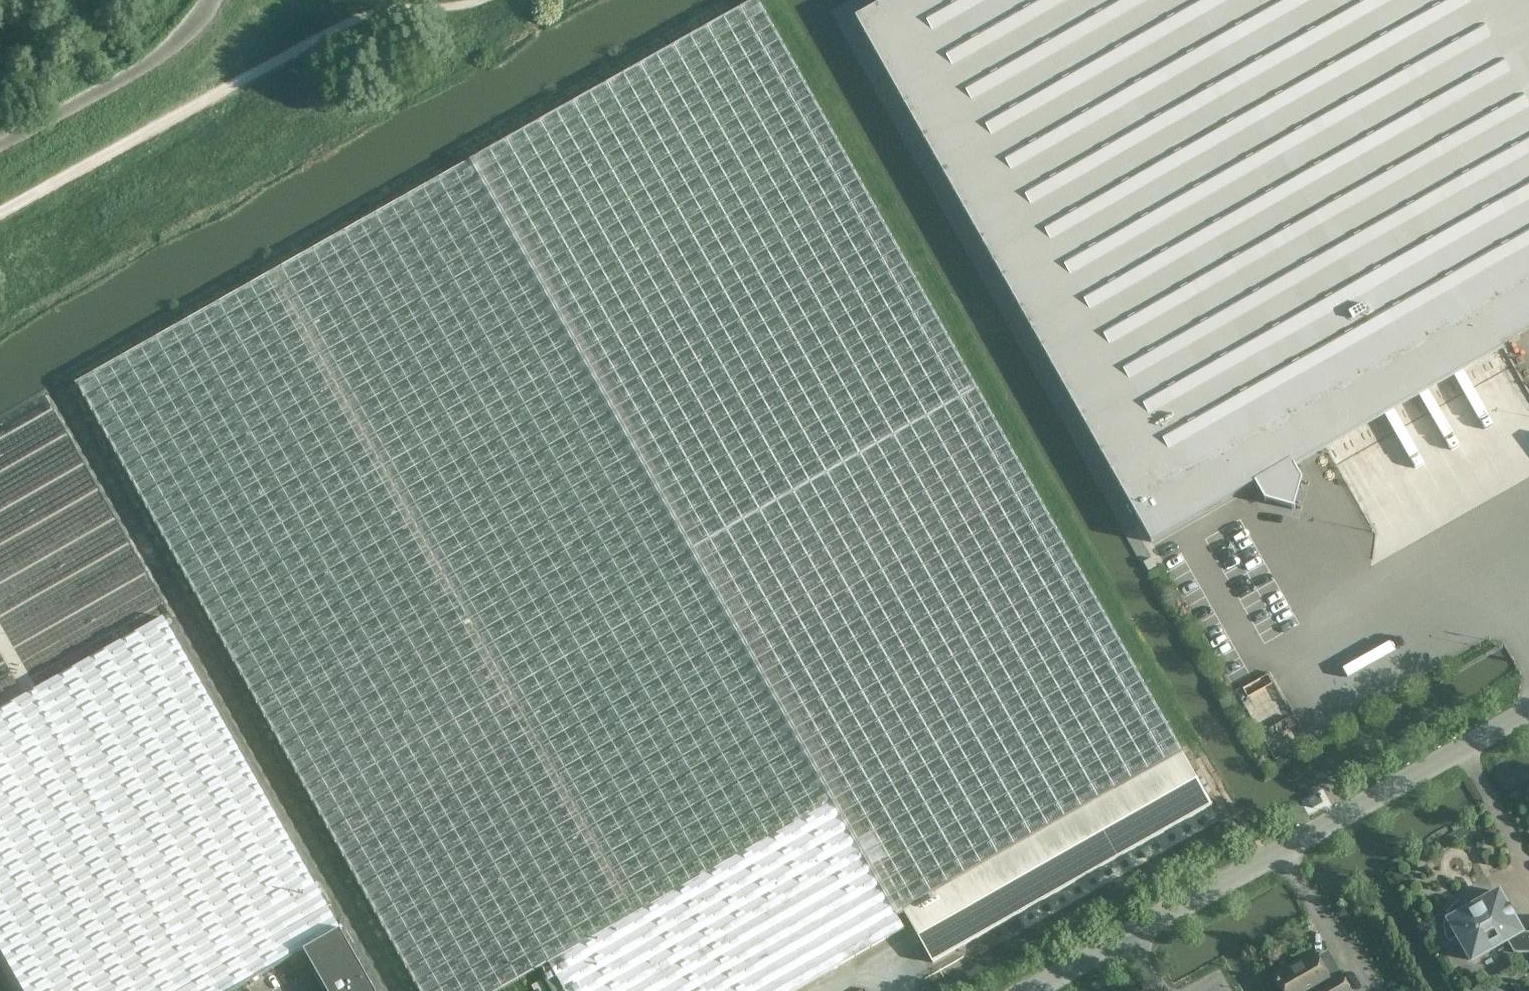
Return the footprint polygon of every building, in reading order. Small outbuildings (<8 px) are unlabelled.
[(420,990),(502,990),(549,964),(565,990),(797,990),(905,930),(896,914),(1175,757),(1185,751),(760,0),(750,0),(76,381),(420,990)] [(1528,327),(1528,0),(887,0),(851,20),(1147,543),(1528,327)] [(164,618),(0,711),(0,949),(24,990),(234,990),(305,951),(327,990),(376,990),(164,618)] [(1209,636),(1238,687),(1269,670),(1240,618),(1209,636)] [(1185,751),(1175,757),(903,910),(933,964),(1212,806),(1185,751)] [(1508,941),(1515,953),(1528,953),(1528,933),(1522,933),(1499,892),(1465,912),(1460,902),(1455,905),(1452,908),(1450,911),(1447,915),(1446,919),(1445,919),(1445,920),(1446,920),(1445,925),(1445,929),(1445,933),(1447,937),(1449,942),(1458,937),(1472,961),(1508,941)] [(1317,989),(1318,990),(1350,990),(1341,974),(1330,980),(1315,954),(1273,977),(1281,990),(1314,990),(1317,989)]
